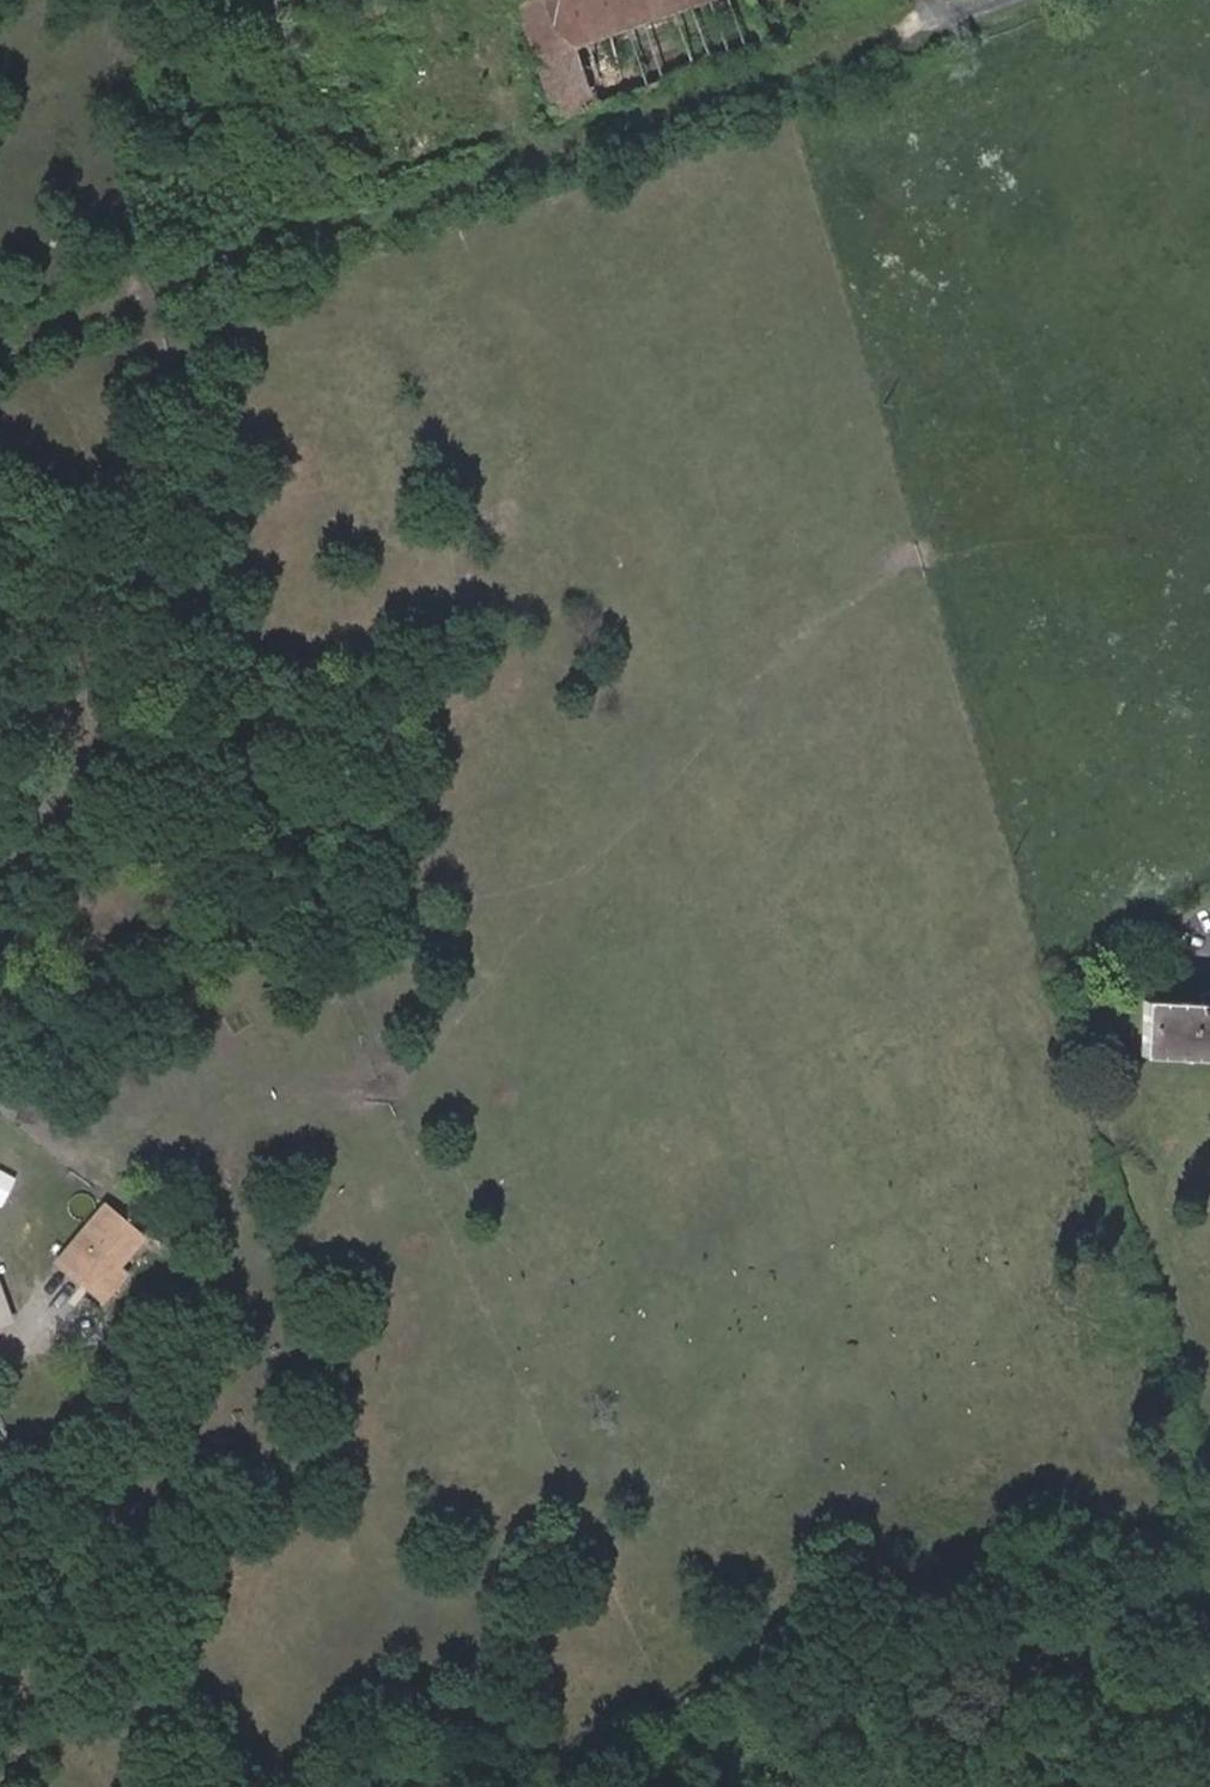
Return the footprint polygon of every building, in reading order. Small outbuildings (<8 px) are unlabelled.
[(764,46),(748,0),(517,0),(557,115),(764,46)] [(779,41),(780,40),(779,39),(778,39),(778,38),(777,38),(776,38),(775,37),(774,37),(773,37),(772,37),(771,38),(770,38),(770,39),(769,39),(768,39),(768,40),(767,40),(767,41),(767,42),(766,43),(766,44),(766,46),(767,46),(767,47),(768,48),(769,48),(770,49),(771,49),(772,49),(773,49),(774,49),(775,49),(776,49),(776,48),(777,48),(778,47),(779,46),(779,45),(779,44),(780,43),(780,42),(779,41)] [(1209,1002),(1209,991),(1201,992),(1200,1002),(1209,1002)] [(1200,1002),(1146,999),(1142,1050),(1209,1054),(1209,1002),(1200,1002)] [(0,1170),(0,1207),(15,1178),(0,1170)] [(52,1261),(81,1285),(78,1289),(101,1308),(129,1273),(120,1266),(144,1236),(101,1201),(52,1261)] [(13,1322),(0,1290),(0,1327),(13,1322)]
